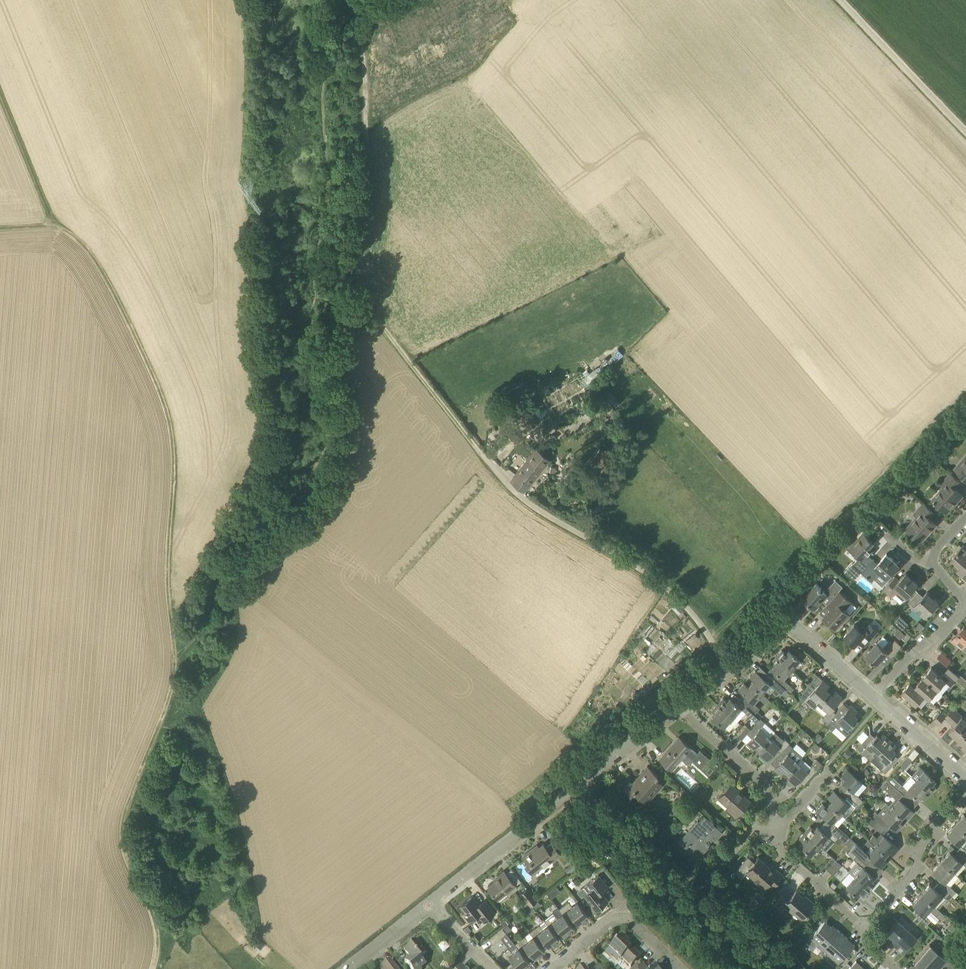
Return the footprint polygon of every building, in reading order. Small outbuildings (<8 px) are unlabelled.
[(594,370),(590,374),(583,380),(582,380),(588,387),(595,380),(600,376),(594,370)] [(527,431),(541,420),(530,407),(517,417),(527,431)] [(512,480),(523,490),(548,459),(544,456),(536,449),(512,480)] [(931,458),(925,464),(928,466),(932,466),(935,464),(931,458)] [(957,470),(965,478),(965,459),(957,470)] [(947,512),(963,494),(956,488),(961,482),(951,473),(941,484),(943,487),(932,499),(939,506),(947,512)] [(931,498),(926,504),(934,511),(939,506),(932,499),(931,498)] [(921,541),(933,527),(932,526),(936,522),(930,517),(934,511),(926,504),(924,502),(914,514),(916,517),(906,528),(921,541)] [(861,572),(873,559),(868,555),(873,549),(870,547),(874,542),(864,532),(850,548),(860,557),(853,564),(852,564),(845,572),(854,580),(861,572)] [(965,561),(965,546),(964,544),(951,558),(961,567),(965,561)] [(897,563),(887,553),(878,563),(873,559),(861,572),(872,582),(881,572),(887,577),(891,572),(894,574),(903,564),(899,561),(897,563)] [(961,567),(957,571),(965,580),(965,561),(961,567)] [(918,583),(906,572),(900,580),(895,576),(884,588),(893,596),(901,603),(918,583)] [(823,600),(827,604),(839,590),(843,586),(836,579),(825,591),(816,583),(807,593),(808,594),(804,599),(815,609),(823,600)] [(839,590),(827,604),(827,605),(831,608),(824,616),(824,617),(836,627),(849,612),(845,608),(851,601),(840,591),(839,590)] [(939,602),(927,591),(923,596),(918,591),(909,602),(925,616),(939,602)] [(879,630),(871,623),(866,628),(863,625),(860,629),(855,624),(845,635),(855,645),(859,641),(865,646),(879,630)] [(965,643),(965,626),(965,625),(952,639),(962,648),(965,643)] [(900,629),(895,634),(900,639),(905,634),(900,629)] [(903,637),(907,641),(912,635),(908,632),(906,634),(903,637)] [(902,646),(895,639),(892,643),(889,640),(883,647),(878,642),(866,655),(877,664),(887,653),(892,658),(902,646)] [(800,659),(789,649),(786,653),(782,649),(776,656),(791,669),(800,659)] [(947,664),(951,659),(942,651),(938,656),(947,664)] [(784,688),(788,684),(783,679),(791,669),(776,656),(771,662),(775,665),(772,669),(773,670),(769,675),(784,688)] [(923,677),(937,689),(946,680),(950,683),(951,685),(955,680),(946,671),(942,676),(932,667),(923,677)] [(946,671),(955,680),(960,675),(950,667),(946,671)] [(763,677),(755,670),(750,677),(753,680),(751,683),(762,693),(770,683),(780,693),(784,688),(769,675),(767,673),(763,677)] [(807,679),(805,681),(810,685),(818,676),(814,672),(807,679)] [(823,680),(818,676),(810,685),(803,693),(797,700),(801,704),(805,700),(814,708),(819,703),(819,704),(829,692),(826,689),(829,685),(823,680)] [(937,689),(923,677),(919,682),(917,680),(913,684),(911,682),(910,682),(924,695),(928,699),(937,689)] [(916,705),(924,695),(910,682),(902,692),(916,705)] [(759,708),(753,703),(762,693),(751,683),(748,686),(744,683),(738,689),(744,694),(740,699),(746,704),(755,712),(759,708)] [(784,688),(780,693),(785,697),(789,692),(784,688)] [(842,697),(835,691),(832,695),(829,692),(819,704),(828,712),(822,718),(827,722),(826,724),(844,704),(843,704),(835,713),(831,709),(842,697)] [(741,708),(731,699),(730,698),(727,701),(723,698),(718,704),(732,717),(741,708)] [(724,727),(724,726),(732,717),(718,704),(712,710),(716,713),(713,717),(724,727)] [(757,722),(760,718),(761,717),(755,712),(746,704),(742,709),(757,722)] [(848,708),(844,704),(826,724),(832,729),(839,721),(847,728),(845,731),(848,733),(855,725),(852,723),(857,717),(854,714),(857,710),(851,705),(848,708)] [(946,715),(944,717),(945,717),(954,725),(949,730),(959,738),(965,731),(965,719),(953,707),(946,715)] [(941,711),(933,720),(938,724),(945,717),(944,717),(946,715),(941,711)] [(769,737),(775,732),(760,718),(757,722),(750,730),(747,733),(752,737),(746,743),(753,749),(756,745),(760,748),(769,737)] [(742,739),(747,733),(750,730),(746,725),(737,735),(742,739)] [(959,738),(959,739),(957,741),(965,749),(965,731),(959,738)] [(890,740),(883,734),(880,738),(877,735),(873,739),(868,735),(857,748),(870,760),(875,754),(876,755),(890,740)] [(785,739),(779,745),(769,737),(760,748),(762,751),(759,755),(765,760),(776,748),(781,752),(775,758),(776,759),(789,744),(788,744),(789,743),(785,739)] [(675,741),(660,759),(671,769),(685,754),(701,768),(709,758),(700,750),(697,753),(681,739),(677,743),(675,741)] [(895,760),(893,758),(891,757),(894,754),(896,752),(892,749),(896,745),(890,740),(876,755),(886,763),(881,768),(885,773),(898,758),(898,757),(895,760)] [(788,773),(797,762),(788,753),(793,748),(789,744),(776,759),(780,762),(774,768),(781,774),(784,770),(788,773)] [(904,769),(906,767),(912,760),(908,755),(899,765),(904,769)] [(803,783),(817,768),(821,763),(817,759),(807,770),(797,762),(788,773),(790,776),(787,780),(793,785),(799,779),(803,783)] [(663,784),(655,777),(658,774),(648,765),(633,782),(630,780),(623,789),(630,796),(634,792),(646,803),(663,784)] [(930,793),(936,787),(932,783),(935,780),(920,766),(911,776),(915,779),(915,780),(930,793)] [(859,804),(862,800),(852,791),(861,781),(847,768),(841,775),(845,778),(842,781),(842,782),(839,786),(844,791),(859,804)] [(895,803),(890,807),(902,818),(904,814),(908,818),(914,811),(905,803),(909,799),(897,788),(887,779),(882,785),(895,796),(895,798),(893,801),(895,803)] [(930,793),(915,780),(907,789),(901,784),(897,788),(909,799),(913,794),(918,799),(921,796),(925,799),(930,793)] [(736,816),(750,800),(731,784),(718,797),(729,807),(727,809),(736,816)] [(840,796),(834,791),(828,797),(832,800),(829,803),(841,814),(849,804),(854,809),(858,805),(859,804),(844,791),(840,796)] [(823,823),(828,828),(832,823),(841,814),(829,803),(826,807),(823,803),(817,810),(827,819),(823,823)] [(902,818),(890,807),(882,817),(876,812),(872,817),(876,819),(885,828),(887,830),(891,825),(897,831),(902,824),(899,821),(902,818)] [(964,814),(955,823),(965,833),(965,815),(964,814)] [(722,831),(705,815),(699,821),(698,820),(678,842),(691,853),(696,848),(702,854),(709,846),(708,845),(709,844),(710,843),(710,842),(713,838),(715,840),(722,831)] [(828,828),(823,823),(819,828),(817,826),(814,829),(810,826),(805,832),(820,845),(828,836),(834,841),(838,836),(828,828)] [(960,844),(965,837),(965,833),(955,823),(947,833),(960,844)] [(812,855),(820,845),(805,832),(799,838),(803,841),(800,845),(812,855)] [(899,848),(883,835),(879,839),(873,834),(869,839),(875,844),(886,855),(889,851),(893,855),(899,848)] [(862,847),(856,842),(851,848),(857,853),(872,867),(876,862),(881,867),(887,861),(884,858),(886,855),(875,844),(869,839),(862,847)] [(561,854),(552,842),(547,847),(544,843),(535,850),(534,847),(522,856),(527,863),(525,865),(532,874),(546,863),(547,865),(561,854)] [(965,849),(961,846),(954,855),(950,851),(941,861),(953,872),(962,862),(965,866),(965,850),(965,849)] [(851,848),(847,853),(853,858),(857,853),(851,848)] [(870,890),(875,884),(871,880),(874,877),(868,871),(872,867),(857,853),(853,858),(858,862),(863,867),(855,876),(870,890)] [(754,862),(748,856),(735,871),(742,877),(747,871),(764,886),(767,882),(772,886),(782,875),(775,869),(773,871),(769,867),(758,857),(754,862)] [(832,857),(830,859),(824,866),(829,871),(838,861),(832,857)] [(833,875),(840,867),(842,865),(838,861),(829,871),(833,875)] [(945,881),(953,872),(941,861),(932,870),(945,881)] [(498,899),(515,885),(504,871),(497,876),(499,878),(487,887),(498,899)] [(608,900),(602,892),(608,887),(598,875),(578,891),(582,897),(585,895),(590,901),(587,903),(594,911),(599,907),(600,908),(604,905),(603,904),(608,900)] [(864,896),(870,890),(855,876),(846,886),(857,896),(860,893),(864,896)] [(956,891),(946,883),(942,887),(938,883),(934,887),(930,884),(921,894),(933,904),(942,895),(948,900),(956,891)] [(524,910),(537,900),(527,888),(520,894),(524,900),(519,904),(524,910)] [(792,895),(785,890),(776,899),(788,910),(790,908),(802,919),(815,904),(808,898),(806,900),(803,896),(796,891),(792,895)] [(933,904),(921,894),(912,903),(917,907),(913,911),(920,918),(927,924),(931,919),(935,923),(939,918),(940,917),(944,914),(933,904)] [(479,904),(473,895),(460,905),(465,911),(465,912),(461,915),(467,922),(478,914),(484,922),(495,913),(485,900),(479,904)] [(588,915),(577,901),(572,905),(569,901),(561,907),(570,918),(573,916),(579,923),(588,915)] [(570,918),(561,907),(559,909),(558,907),(553,911),(554,913),(547,918),(555,929),(558,927),(564,935),(574,927),(568,919),(570,918)] [(555,929),(547,918),(544,920),(545,921),(539,925),(539,924),(532,930),(541,941),(543,939),(549,946),(559,939),(553,931),(555,929)] [(902,952),(909,944),(916,936),(897,920),(886,933),(898,943),(895,946),(902,952)] [(824,921),(805,942),(813,949),(818,944),(838,962),(854,945),(833,925),(832,927),(824,921)] [(197,942),(185,926),(180,930),(183,934),(179,937),(188,948),(197,942)] [(498,943),(503,939),(501,937),(506,933),(502,928),(489,939),(493,944),(497,941),(498,943)] [(534,958),(544,950),(538,943),(541,941),(532,930),(530,932),(533,935),(527,940),(524,936),(517,941),(526,952),(528,950),(534,958)] [(630,949),(626,945),(629,942),(622,935),(609,948),(621,960),(622,958),(631,967),(641,957),(631,948),(630,949)] [(421,968),(426,964),(421,958),(427,953),(417,940),(404,950),(410,957),(405,961),(411,968),(421,968)] [(517,941),(515,943),(514,942),(509,946),(510,947),(502,953),(506,958),(509,956),(519,968),(521,968),(530,962),(524,954),(526,952),(517,941)] [(937,951),(937,950),(930,944),(914,962),(921,968),(925,965),(929,968),(941,968),(953,968),(957,965),(946,955),(944,957),(937,951)] [(855,962),(857,961),(856,960),(848,968),(863,968),(855,962)]
